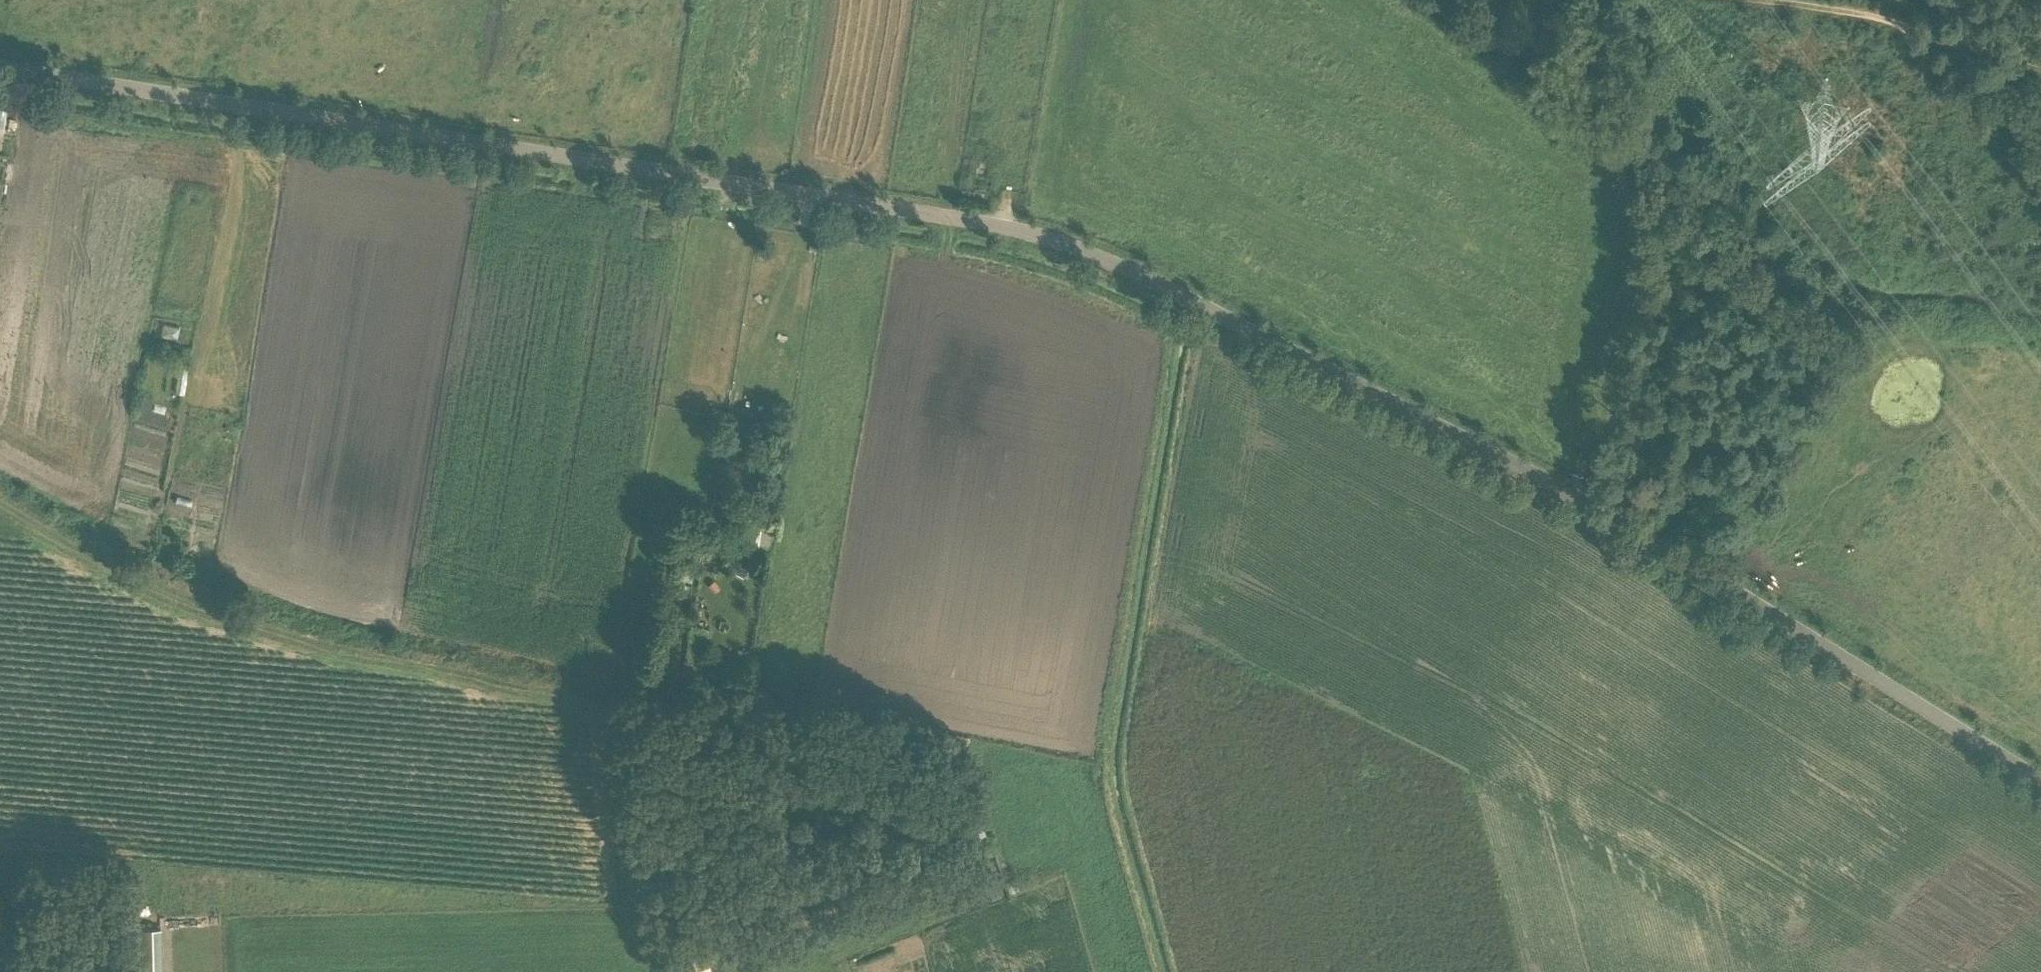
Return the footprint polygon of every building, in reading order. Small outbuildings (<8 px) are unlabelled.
[(143,971),(172,971),(173,924),(144,923),(143,971)]
